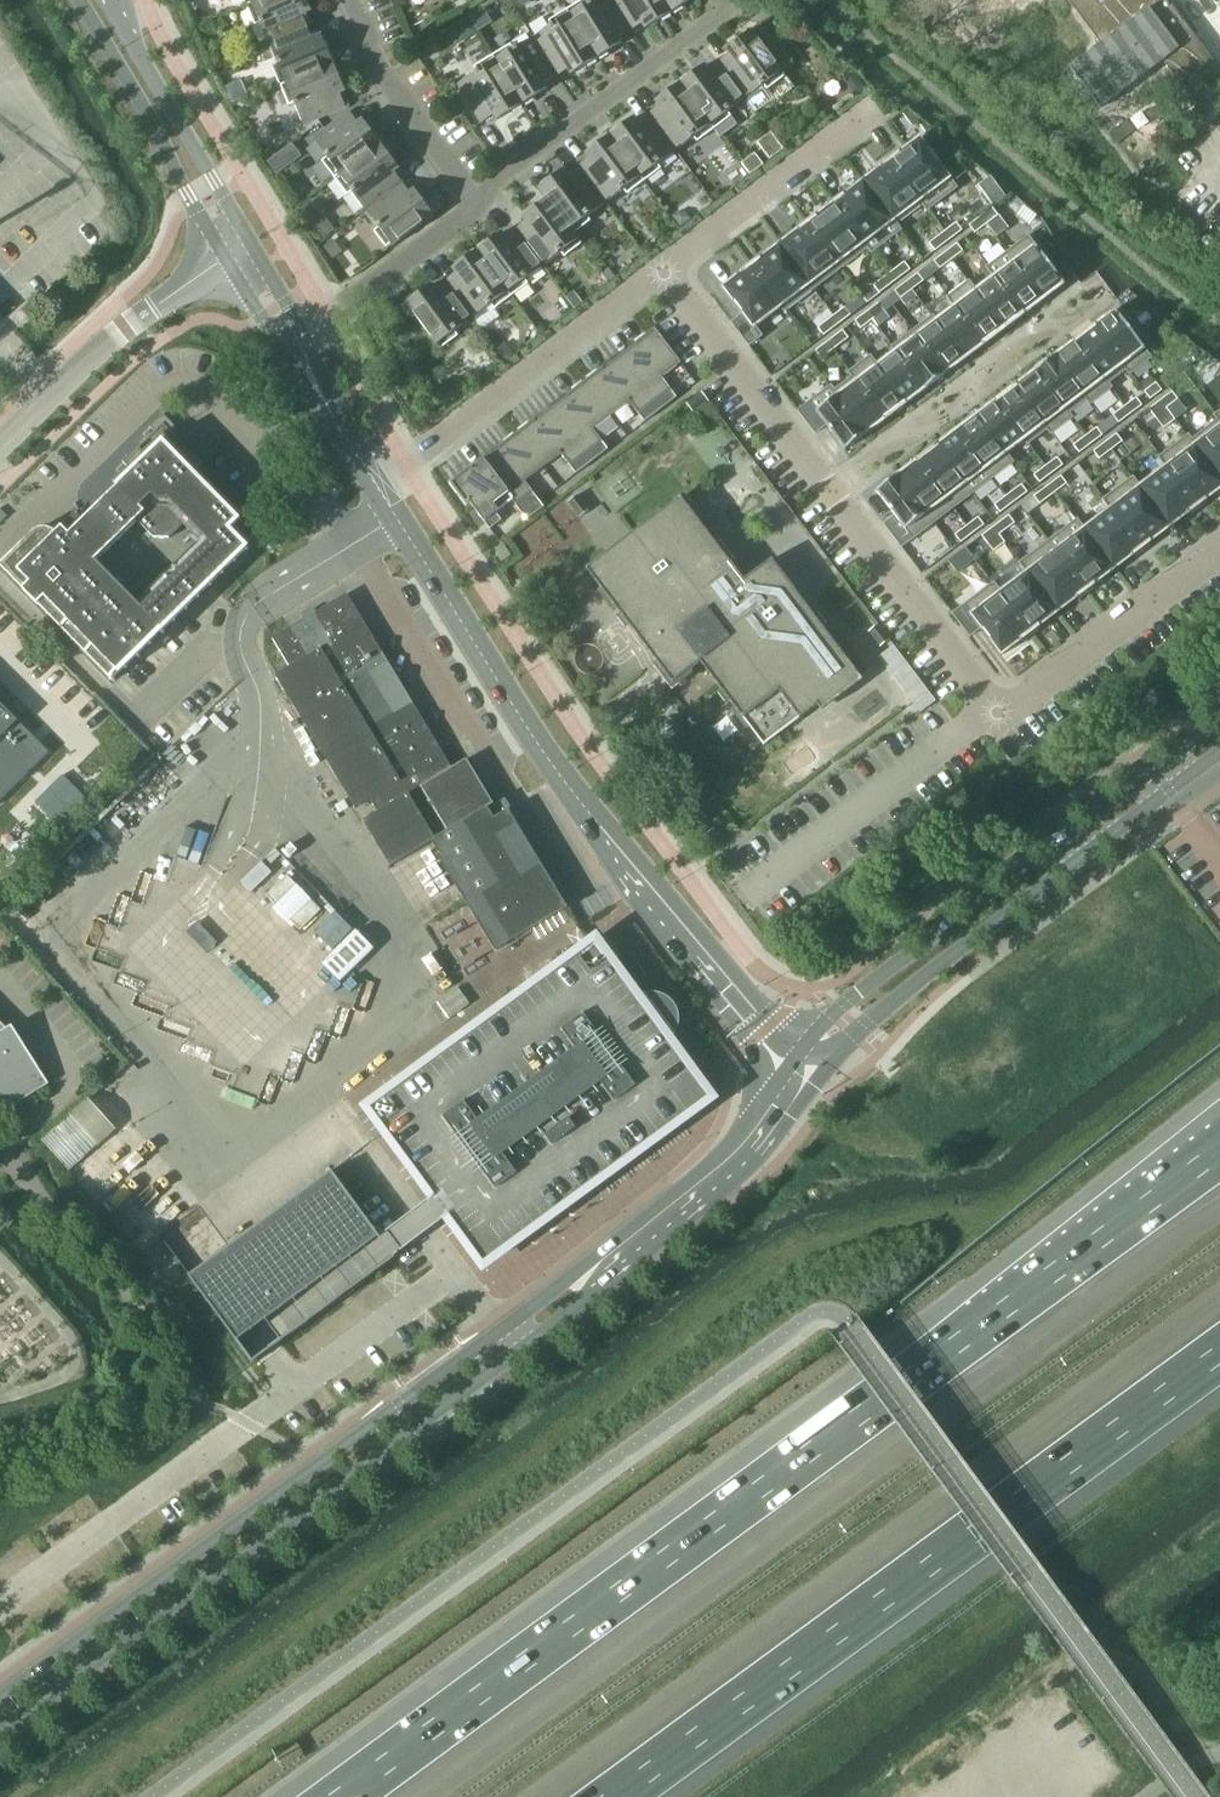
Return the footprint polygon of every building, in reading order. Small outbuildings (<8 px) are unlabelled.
[(259,48),(312,26),(306,13),(311,11),(307,0),(261,0),(247,6),(255,25),(260,22),(268,41),(257,45),(259,48)] [(567,9),(597,58),(623,43),(620,37),(631,30),(613,0),(593,0),(588,3),(586,0),(582,0),(567,9)] [(631,30),(643,24),(646,28),(672,12),(664,0),(613,0),(631,30)] [(672,12),(691,0),(664,0),(672,12)] [(1105,45),(1073,70),(1102,108),(1162,62),(1179,85),(1214,59),(1169,0),(1071,0),(1105,45)] [(552,26),(533,37),(557,76),(568,69),(572,74),(597,58),(567,9),(549,21),(552,26)] [(483,10),(470,18),(478,31),(491,23),(483,10)] [(468,17),(462,21),(471,36),(478,33),(468,17)] [(273,66),(281,86),(334,64),(322,36),(317,38),(312,26),(259,48),(260,52),(271,47),(278,64),(273,66)] [(730,54),(719,62),(746,99),(764,86),(768,91),(787,77),(782,71),(791,64),(774,40),(765,47),(752,30),(727,49),(730,54)] [(511,44),(493,55),(523,104),(549,88),(546,84),(557,76),(533,37),(514,49),(511,44)] [(523,104),(493,55),(475,66),(478,71),(457,84),(481,123),(494,115),(497,120),(523,104)] [(705,65),(681,83),(715,130),(715,129),(721,137),(738,125),(729,112),(746,99),(719,62),(708,70),(705,65)] [(334,64),(281,86),(290,106),(295,104),(304,125),(346,107),(341,94),(346,92),(334,64)] [(852,68),(841,75),(848,85),(859,77),(852,68)] [(660,106),(649,114),(676,151),(694,138),(698,142),(715,130),(681,83),(656,101),(660,106)] [(322,161),(335,178),(381,144),(363,120),(359,123),(350,112),(313,139),(327,158),(322,161)] [(635,118),(611,136),(645,182),(662,169),(658,164),(676,151),(649,114),(638,122),(635,118)] [(1134,131),(1127,122),(1112,133),(1119,142),(1134,131)] [(589,159),(578,166),(606,203),(621,192),(622,193),(625,191),(627,195),(645,182),(611,136),(586,154),(589,159)] [(957,186),(920,138),(891,160),(928,210),(958,188),(957,186)] [(353,192),(366,210),(402,183),(394,172),(399,169),(381,144),(335,178),(348,196),(353,192)] [(279,156),(269,163),(277,174),(287,167),(279,156)] [(750,157),(742,163),(750,175),(758,168),(750,157)] [(928,210),(891,160),(863,181),(901,232),(902,230),(895,221),(921,202),(928,211),(928,210)] [(539,189),(546,199),(548,198),(574,235),(576,234),(592,222),(588,217),(590,216),(589,216),(606,203),(578,166),(567,174),(564,170),(539,189)] [(901,232),(863,181),(834,202),(868,248),(872,253),(901,232)] [(402,183),(366,210),(379,228),(375,232),(388,249),(433,215),(415,190),(410,194),(402,183)] [(526,222),(516,229),(544,266),(561,253),(564,258),(583,244),(576,234),(574,235),(548,198),(546,199),(523,217),(526,222)] [(868,248),(834,202),(807,223),(841,269),(868,248)] [(987,224),(999,216),(993,208),(981,217),(987,224)] [(679,212),(673,217),(681,228),(692,219),(687,213),(679,212)] [(975,233),(987,224),(981,217),(969,225),(975,233)] [(326,220),(315,229),(323,240),(335,231),(326,220)] [(841,269),(807,223),(779,244),(814,290),(841,269)] [(949,241),(963,230),(957,223),(943,233),(949,241)] [(502,233),(478,251),(512,297),(529,284),(526,279),(544,266),(516,229),(505,237),(502,233)] [(936,251),(949,241),(943,233),(930,243),(936,251)] [(1065,284),(1030,237),(1029,236),(1008,252),(1044,300),(1065,284)] [(334,240),(325,247),(333,258),(342,251),(334,240)] [(964,251),(958,243),(946,252),(952,260),(964,251)] [(814,290),(779,244),(751,265),(781,307),(785,312),(814,290)] [(456,273),(446,281),(474,318),(492,305),(495,309),(512,297),(478,251),(453,269),(456,273)] [(940,269),(952,260),(946,252),(934,261),(940,269)] [(1044,300),(1008,252),(1006,253),(988,267),(1024,315),(1044,300)] [(896,282),(911,270),(905,262),(890,274),(896,282)] [(781,307),(751,265),(723,288),(743,314),(732,323),(750,346),(763,336),(756,327),(781,307)] [(1024,315),(988,267),(987,268),(994,277),(977,290),(970,281),(968,282),(1005,330),(1024,315)] [(609,268),(603,273),(610,282),(616,278),(609,268)] [(924,281),(918,273),(907,282),(913,290),(924,281)] [(880,293),(896,282),(890,274),(874,286),(880,293)] [(474,318),(446,281),(435,289),(431,285),(407,303),(441,349),(459,336),(456,332),(474,318)] [(901,299),(913,290),(907,282),(895,291),(901,299)] [(1005,330),(968,282),(948,297),(985,345),(1005,330)] [(575,292),(567,297),(576,309),(583,303),(575,292)] [(985,345),(948,297),(948,298),(954,307),(937,320),(934,315),(932,316),(965,360),(985,345)] [(30,300),(20,310),(27,317),(37,307),(30,300)] [(885,311),(879,303),(867,312),(873,320),(885,311)] [(838,325),(851,315),(846,307),(832,317),(838,325)] [(1152,358),(1136,337),(1140,334),(1128,318),(1127,319),(1125,321),(1116,310),(1095,326),(1131,374),(1152,358)] [(861,329),(873,320),(867,312),(859,318),(856,321),(861,329)] [(965,360),(932,316),(912,331),(946,375),(965,360)] [(824,336),(838,325),(832,317),(818,328),(824,336)] [(1131,374),(1095,326),(1075,341),(1112,389),(1113,388),(1109,383),(1125,371),(1127,370),(1130,374),(1131,374)] [(662,378),(681,363),(655,328),(636,343),(637,343),(621,355),(661,410),(677,397),(662,378)] [(849,338),(843,330),(830,340),(836,348),(849,338)] [(946,375),(912,331),(893,346),(926,389),(946,375)] [(822,359),(836,348),(830,340),(816,351),(822,359)] [(1112,389),(1075,341),(1056,356),(1092,404),(1110,389),(1112,389)] [(504,342),(496,348),(502,357),(510,351),(511,351),(504,342)] [(926,389),(893,346),(892,347),(895,351),(877,365),(870,356),(869,357),(906,404),(926,389)] [(661,410),(621,355),(604,368),(604,367),(586,381),(612,416),(630,402),(645,422),(661,410)] [(1092,404),(1056,356),(1036,371),(1072,419),(1073,418),(1070,413),(1087,400),(1091,405),(1092,404)] [(906,404),(869,357),(849,372),(886,420),(906,404)] [(1072,419),(1036,371),(1016,386),(1052,434),(1072,419)] [(886,420),(849,372),(852,377),(835,390),(832,385),(830,387),(867,435),(886,420)] [(594,429),(612,416),(586,381),(568,395),(552,408),(593,462),(609,449),(594,429)] [(1151,399),(1163,390),(1157,383),(1145,391),(1151,399)] [(1052,434),(1016,386),(996,400),(1029,444),(1048,430),(1051,434),(1052,434)] [(867,435),(830,387),(798,411),(816,434),(827,425),(846,450),(867,435)] [(687,403),(694,413),(710,402),(702,392),(687,403)] [(1167,408),(1179,399),(1173,392),(1161,400),(1167,408)] [(1131,414),(1143,405),(1137,398),(1125,406),(1131,414)] [(1029,444),(996,400),(977,415),(1013,463),(1014,462),(1007,453),(1009,452),(1024,440),(1028,445),(1029,444)] [(1173,416),(1167,408),(1161,400),(1149,409),(1161,425),(1173,416)] [(1119,423),(1131,414),(1125,406),(1113,415),(1119,423)] [(593,462),(552,408),(536,420),(535,419),(517,433),(544,468),(562,454),(577,474),(593,462)] [(150,439),(118,470),(123,475),(109,489),(113,493),(86,520),(71,534),(64,527),(58,533),(54,530),(50,529),(46,528),(42,529),(38,530),(34,533),(1,566),(25,590),(24,590),(39,606),(40,605),(60,626),(93,659),(112,679),(229,564),(247,546),(230,529),(239,520),(215,495),(219,491),(205,476),(210,472),(179,441),(184,435),(165,415),(145,434),(150,439)] [(1013,463),(977,415),(957,430),(993,478),(1012,464),(1013,463)] [(1215,415),(1218,420),(1193,439),(1189,435),(1188,435),(1219,478),(1219,421),(1215,415)] [(1092,444),(1103,435),(1097,427),(1086,436),(1092,444)] [(993,478),(957,430),(937,445),(974,493),(993,478)] [(500,447),(484,459),(523,510),(539,499),(526,481),(544,468),(517,433),(499,446),(500,447)] [(1123,441),(1117,434),(1106,442),(1111,450),(1123,441)] [(1188,435),(1160,457),(1198,507),(1219,490),(1219,478),(1188,435)] [(1080,453),(1092,444),(1086,436),(1074,445),(1080,453)] [(1100,459),(1111,450),(1106,442),(1094,451),(1100,459)] [(974,493),(937,445),(918,460),(954,508),(974,493)] [(1058,457),(1046,466),(1052,474),(1064,465),(1058,457)] [(1198,507),(1160,457),(1159,457),(1166,466),(1141,486),(1134,477),(1132,478),(1171,529),(1172,527),(1198,507)] [(472,467),(450,484),(467,505),(471,503),(485,522),(497,513),(513,501),(528,520),(529,519),(523,510),(484,459),(473,468),(472,467)] [(954,508),(918,460),(898,475),(934,523),(954,508)] [(1052,474),(1046,466),(1034,475),(1040,483),(1052,474)] [(934,523),(898,475),(877,491),(896,516),(884,524),(902,547),(934,523)] [(1067,483),(1062,476),(1048,486),(1054,494),(1067,483)] [(1171,529),(1132,478),(1124,484),(1105,498),(1104,499),(1142,549),(1169,529),(1169,530),(1171,529)] [(1015,502),(1028,492),(1022,484),(1009,495),(1015,502)] [(1040,504),(1054,494),(1048,486),(1034,496),(1040,504)] [(569,502),(580,518),(590,510),(579,495),(569,502)] [(1001,513),(1015,502),(1009,495),(995,505),(1001,513)] [(539,499),(523,510),(529,519),(545,507),(542,504),(539,499)] [(744,582),(681,499),(589,568),(674,681),(683,674),(702,660),(765,744),(857,674),(772,561),(744,582)] [(1142,549),(1104,499),(1103,499),(1110,509),(1085,528),(1078,519),(1077,520),(1115,571),(1117,570),(1116,569),(1142,549)] [(1,508),(0,508),(0,523),(8,516),(1,508)] [(497,513),(485,522),(491,529),(502,520),(497,513)] [(1002,533),(1016,523),(1010,515),(996,525),(1002,533)] [(973,534),(985,525),(979,517),(967,526),(973,534)] [(1115,571),(1077,520),(1076,520),(1049,541),(1087,591),(1113,571),(1114,572),(1115,571)] [(1008,541),(1002,533),(996,525),(982,536),(994,551),(1008,541)] [(961,543),(973,534),(967,526),(956,535),(961,543)] [(1087,591),(1049,541),(1021,562),(1059,613),(1061,612),(1060,611),(1087,591)] [(512,555),(506,546),(497,552),(503,561),(512,555)] [(1059,613),(1021,562),(1020,563),(1027,572),(1001,592),(994,582),(993,583),(1031,633),(1057,613),(1058,614),(1059,613)] [(1031,633),(993,583),(953,613),(971,637),(982,628),(1002,655),(1031,633)] [(299,622),(273,638),(291,667),(277,675),(357,808),(371,799),(380,813),(366,821),(393,866),(434,841),(440,851),(438,852),(467,900),(468,902),(497,950),(532,930),(564,910),(568,908),(570,906),(511,808),(509,810),(496,817),(490,807),(495,804),(468,759),(454,768),(448,771),(438,755),(387,671),(393,668),(393,667),(375,637),(374,637),(369,640),(344,598),(349,595),(348,593),(342,596),(338,599),(332,602),(316,612),(299,622)] [(879,624),(869,632),(881,647),(891,640),(879,624)] [(936,701),(900,653),(884,664),(913,703),(921,713),(936,701)] [(1,802),(51,753),(0,702),(0,801),(1,802)] [(65,779),(41,803),(69,831),(93,807),(65,779)] [(704,813),(694,821),(706,836),(716,828),(704,813)] [(264,861),(242,882),(252,893),(274,871),(264,861)] [(288,876),(268,896),(278,906),(298,886),(288,876)] [(311,899),(291,919),(301,929),(321,909),(311,899)] [(358,929),(323,965),(335,977),(340,982),(345,977),(375,948),(358,929)] [(597,940),(369,1107),(485,1265),(514,1244),(521,1238),(527,1231),(532,1224),(542,1208),(548,1201),(554,1194),(562,1187),(556,1179),(567,1170),(581,1160),(597,1182),(713,1098),(674,1044),(672,1046),(669,1042),(671,1041),(672,1039),(674,1038),(675,1036),(677,1034),(678,1032),(679,1030),(680,1028),(680,1026),(681,1023),(681,1021),(681,1019),(681,1016),(680,1014),(680,1012),(679,1010),(678,1008),(677,1006),(675,1004),(672,1000),(670,998),(666,996),(664,995),(662,994),(660,993),(657,993),(655,993),(652,993),(647,993),(643,995),(641,996),(639,997),(637,999),(634,995),(636,993),(597,940)] [(459,988),(438,1003),(451,1020),(472,1005),(459,988)] [(1,1115),(50,1084),(14,1026),(12,1026),(15,1031),(12,1034),(0,1020),(0,1114),(1,1115)] [(333,1172),(303,1194),(191,1276),(253,1361),(254,1360),(239,1339),(277,1312),(285,1322),(293,1333),(396,1258),(346,1189),(333,1172)]
